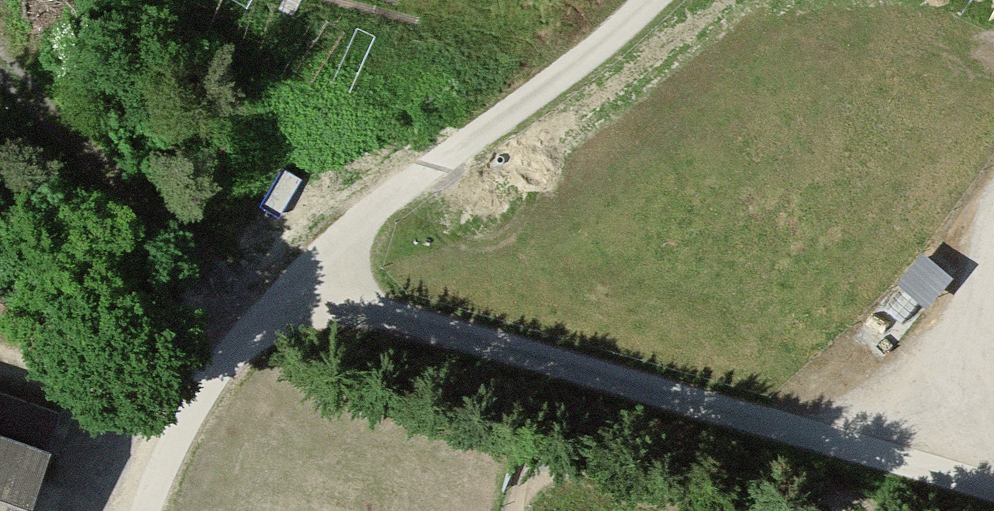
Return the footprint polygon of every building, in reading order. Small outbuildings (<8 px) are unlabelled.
[(0,425),(0,510),(55,510),(76,451),(0,425)]
